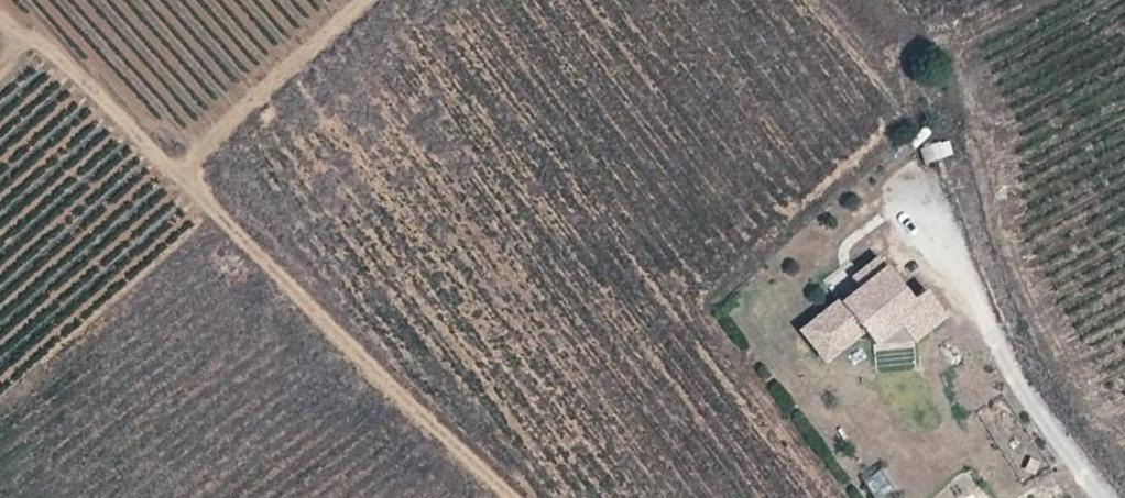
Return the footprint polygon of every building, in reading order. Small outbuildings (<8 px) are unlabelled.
[(924,162),(952,152),(946,137),(919,147),(924,162)] [(946,315),(926,289),(912,300),(877,256),(856,272),(864,281),(858,286),(840,300),(839,299),(813,320),(838,350),(864,330),(898,324),(912,342),(946,315)] [(864,281),(856,272),(851,276),(858,286),(864,281)] [(838,350),(813,320),(802,329),(827,359),(838,350)] [(912,342),(898,324),(864,330),(878,347),(912,342)] [(862,475),(871,497),(873,497),(893,490),(884,467),(862,475)]
